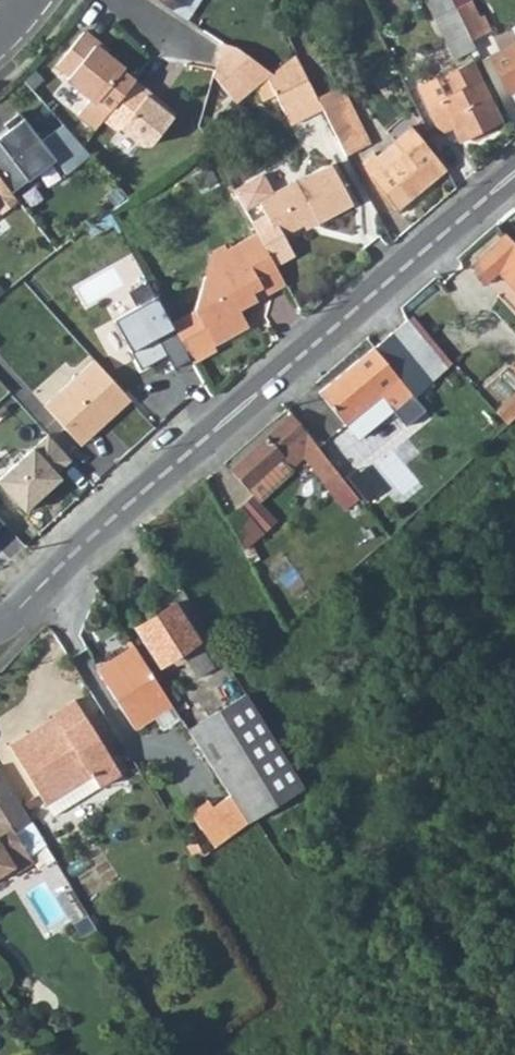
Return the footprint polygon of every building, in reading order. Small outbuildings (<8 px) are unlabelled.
[(169,9),(175,0),(155,0),(169,9)] [(201,0),(179,0),(175,7),(191,17),(201,0)] [(472,43),(451,0),(424,0),(455,62),(477,53),(472,43)] [(472,43),(493,33),(484,16),(479,18),(470,0),(451,0),(472,43)] [(94,102),(121,68),(103,54),(93,46),(96,42),(82,31),(55,65),(67,76),(65,79),(94,102)] [(96,42),(93,46),(103,54),(106,51),(96,42)] [(492,56),(508,94),(514,91),(514,46),(492,56)] [(294,56),(267,79),(289,126),(321,109),(294,56)] [(419,91),(427,108),(439,133),(452,128),(454,131),(464,126),(468,136),(497,122),(470,66),(419,91)] [(147,92),(133,80),(101,120),(115,132),(118,128),(139,145),(148,145),(174,113),(158,100),(154,104),(144,96),(147,92)] [(362,148),(338,101),(321,109),(344,156),(362,148)] [(10,193),(53,159),(17,113),(2,124),(6,130),(0,135),(0,180),(10,193)] [(468,136),(464,126),(454,131),(458,140),(468,136)] [(383,169),(372,155),(360,163),(372,184),(396,212),(444,169),(410,129),(393,143),(401,154),(383,169)] [(299,184),(261,204),(268,218),(254,225),(259,234),(279,268),(298,258),(287,239),(320,221),(322,225),(356,206),(336,168),(300,186),(299,184)] [(0,180),(0,213),(16,201),(10,193),(0,180)] [(259,234),(229,249),(227,244),(216,249),(196,308),(180,317),(193,339),(209,330),(217,345),(249,327),(240,310),(257,301),(253,293),(265,287),(269,295),(288,285),(279,268),(259,234)] [(514,283),(514,246),(505,235),(463,275),(479,292),(492,282),(503,294),(514,283)] [(150,280),(131,290),(139,304),(115,318),(143,368),(171,352),(160,334),(176,326),(173,321),(150,280)] [(503,294),(514,306),(514,283),(503,294)] [(265,287),(253,293),(257,301),(269,295),(265,287)] [(193,339),(180,317),(173,321),(176,326),(196,362),(220,349),(217,345),(209,330),(193,339)] [(409,356),(426,344),(406,322),(391,335),(409,356)] [(391,335),(374,349),(414,398),(430,381),(409,356),(391,335)] [(374,349),(320,395),(345,426),(381,398),(384,402),(397,391),(402,397),(396,401),(409,415),(420,406),(414,398),(374,349)] [(95,361),(44,405),(79,445),(130,401),(95,361)] [(230,471),(252,499),(226,521),(243,552),(261,536),(269,545),(280,536),(257,506),(289,477),(289,472),(305,458),(340,503),(353,493),(294,415),(230,471)] [(47,435),(0,477),(0,485),(24,511),(60,478),(55,473),(70,460),(47,435)] [(212,519),(208,512),(185,527),(189,533),(212,519)] [(226,663),(185,597),(174,604),(214,670),(226,663)] [(197,680),(214,670),(174,604),(136,628),(160,667),(181,654),(197,680)] [(136,651),(97,675),(134,732),(172,708),(136,651)] [(187,730),(247,824),(304,789),(244,692),(187,730)] [(51,715),(52,717),(9,745),(52,817),(120,775),(74,700),(51,715)] [(12,868),(15,874),(35,861),(31,857),(44,848),(0,777),(0,876),(12,868)]
